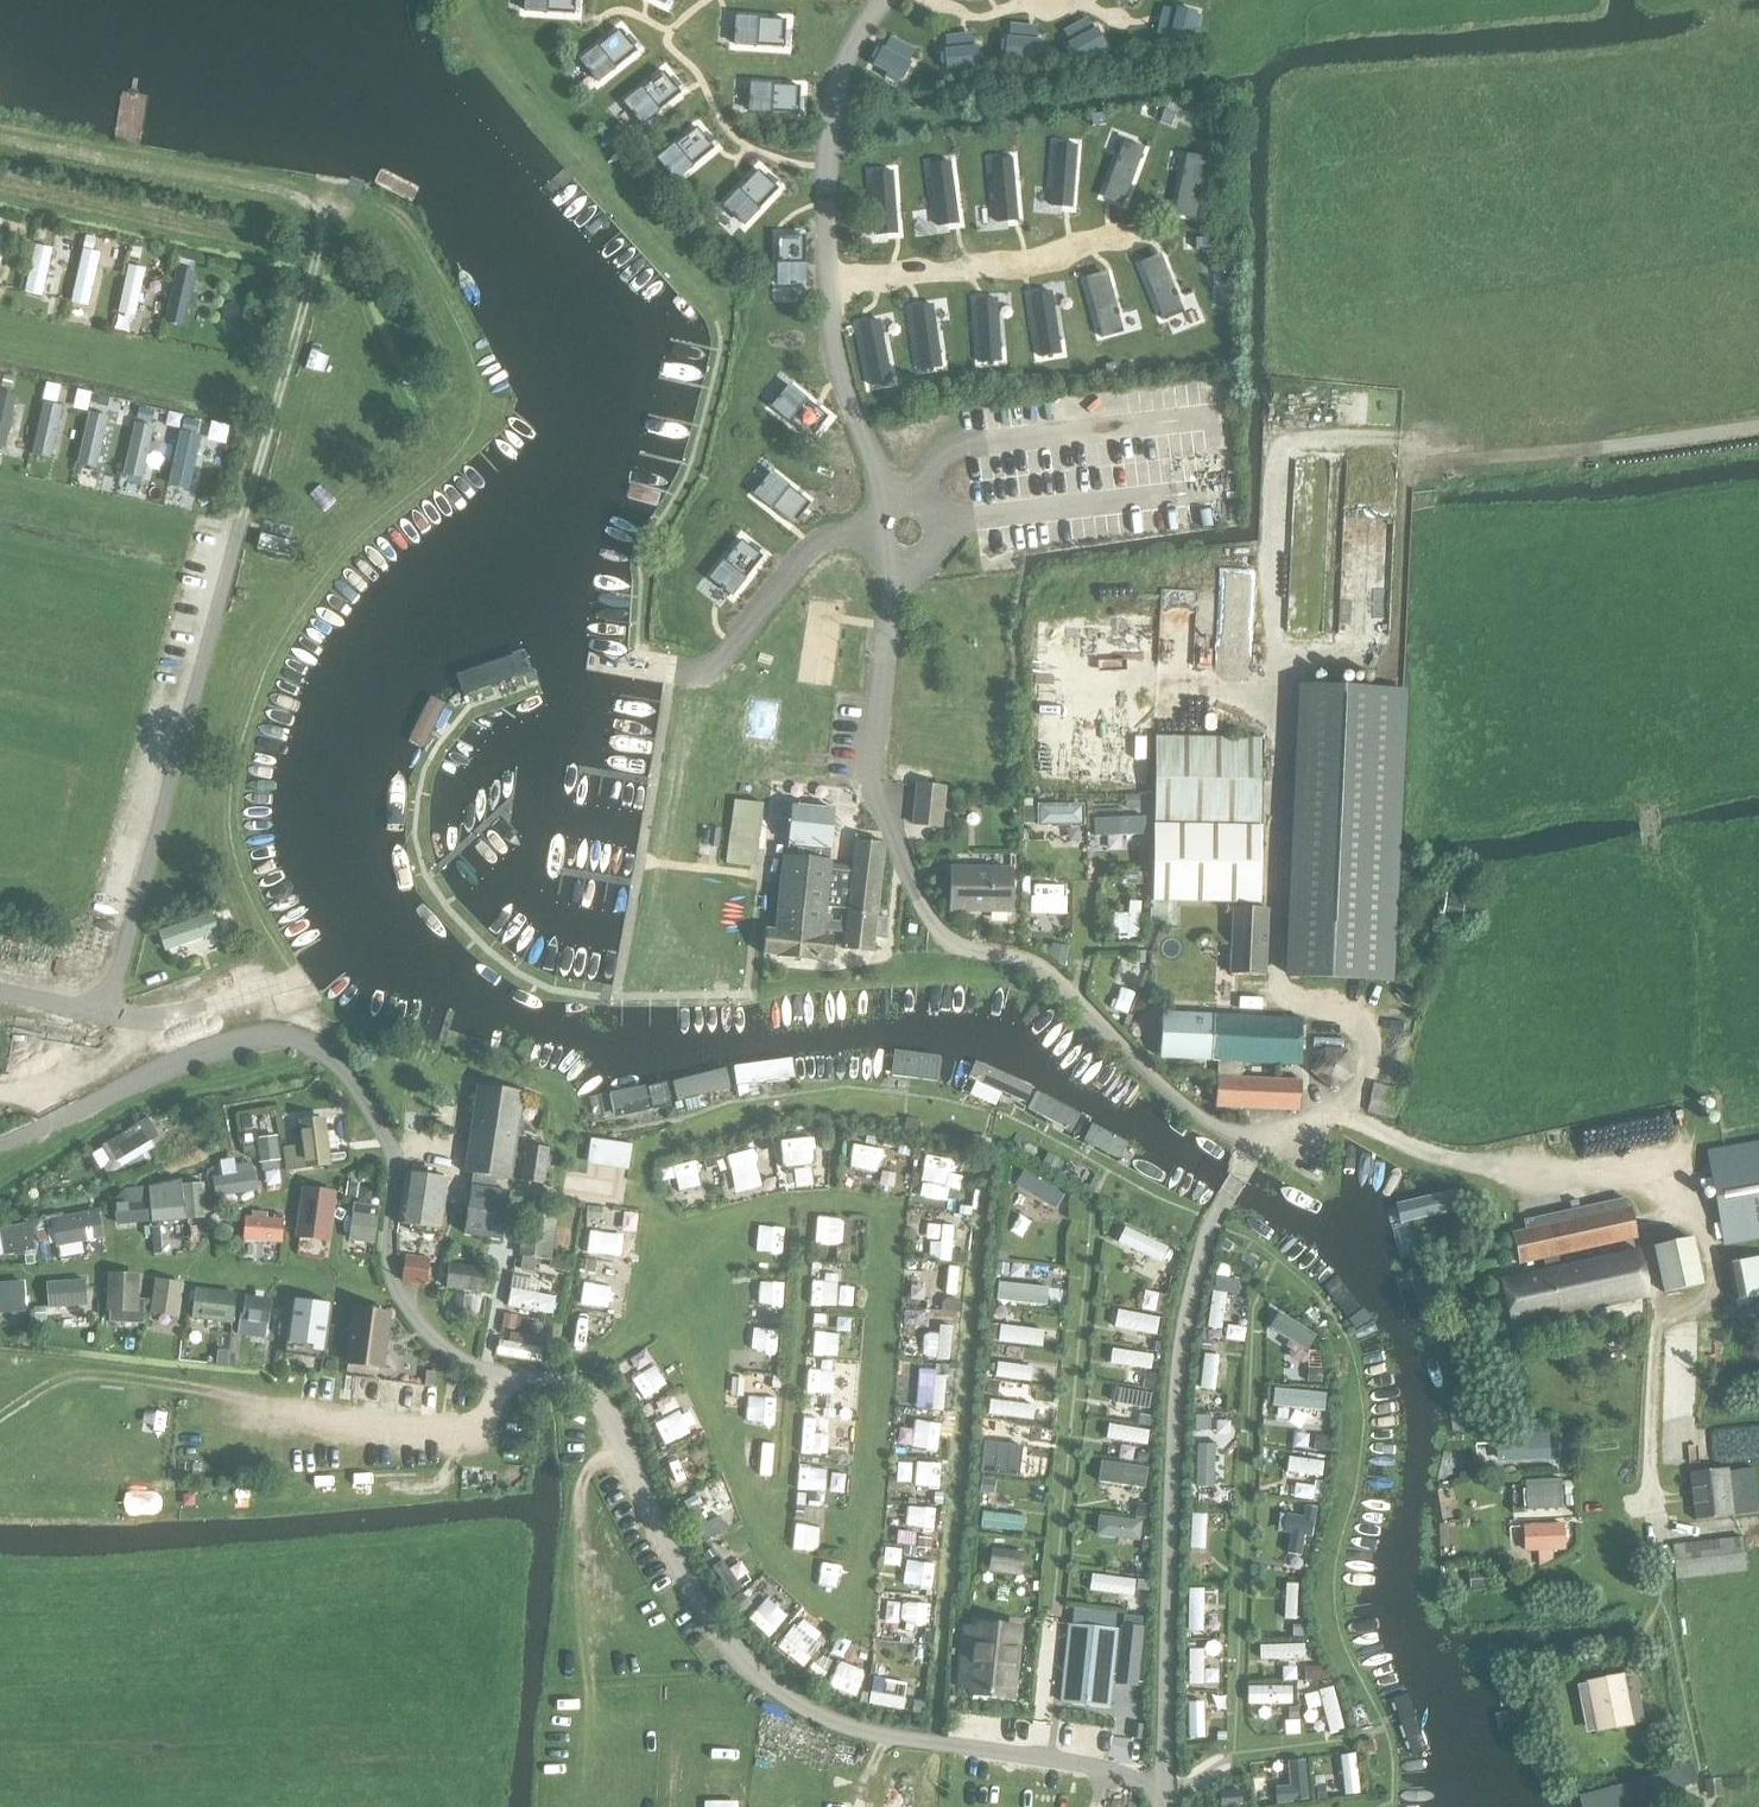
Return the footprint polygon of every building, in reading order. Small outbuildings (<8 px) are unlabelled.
[(573,0),(524,0),(524,9),(572,12),(573,0)] [(573,2),(572,24),(596,25),(597,4),(573,2)] [(1199,28),(1203,12),(1177,6),(1170,35),(1190,39),(1193,26),(1199,28)] [(784,44),(785,17),(735,14),(733,40),(784,44)] [(1103,44),(1088,14),(1062,27),(1077,57),(1103,44)] [(1035,56),(1037,23),(1010,21),(1007,54),(1035,56)] [(636,50),(619,27),(578,56),(595,79),(636,50)] [(977,64),(974,30),(945,33),(948,67),(977,64)] [(917,47),(890,33),(874,63),(886,70),(883,75),(897,82),(899,77),(901,78),(917,47)] [(680,93),(663,69),(624,97),(642,121),(680,93)] [(798,112),(800,83),(748,80),(747,109),(798,112)] [(1172,130),(1191,137),(1203,106),(1184,99),(1172,130)] [(714,147),(696,125),(656,156),(674,178),(714,147)] [(1145,143),(1124,136),(1101,197),(1122,205),(1145,143)] [(1078,142),(1054,139),(1048,203),(1072,205),(1078,142)] [(1200,216),(1209,154),(1185,150),(1176,213),(1200,216)] [(1017,218),(1012,153),(986,156),(991,220),(1017,218)] [(951,156),(922,159),(929,224),(958,220),(951,156)] [(777,186),(757,167),(723,203),(743,222),(777,186)] [(894,167),(863,168),(865,230),(896,228),(894,167)] [(803,284),(803,234),(778,234),(778,284),(803,284)] [(41,294),(52,246),(34,242),(23,290),(41,294)] [(88,304),(101,251),(83,247),(71,300),(88,304)] [(1183,307),(1159,250),(1135,260),(1159,317),(1183,307)] [(135,311),(146,265),(129,261),(118,308),(135,311)] [(183,324),(194,268),(176,264),(165,320),(183,324)] [(1121,328),(1107,270),(1083,276),(1097,334),(1121,328)] [(1061,352),(1052,289),(1029,292),(1038,355),(1061,352)] [(999,359),(996,296),(975,297),(978,360),(999,359)] [(944,364),(933,299),(910,303),(921,368),(944,364)] [(893,380),(881,317),(859,321),(870,384),(893,380)] [(828,416),(789,382),(770,403),(810,437),(828,416)] [(16,391),(0,388),(0,445),(3,445),(16,391)] [(51,455),(62,404),(42,399),(31,450),(51,455)] [(96,465),(107,413),(87,409),(76,461),(96,465)] [(142,476),(153,424),(133,420),(122,472),(142,476)] [(189,487),(200,432),(179,427),(168,482),(189,487)] [(810,501),(770,469),(753,491),(793,523),(810,501)] [(293,543),(293,523),(261,523),(261,543),(293,543)] [(761,555),(740,538),(710,577),(731,593),(761,555)] [(1217,656),(1251,658),(1255,567),(1221,565),(1217,656)] [(1347,586),(1345,634),(1387,635),(1389,569),(1373,569),(1372,587),(1347,586)] [(461,698),(522,672),(515,656),(454,680),(461,698)] [(1285,976),(1393,981),(1406,692),(1298,687),(1285,976)] [(403,742),(418,750),(443,708),(428,699),(403,742)] [(1154,901),(1258,902),(1261,738),(1156,737),(1154,901)] [(913,824),(940,827),(944,790),(945,787),(917,784),(916,796),(913,824)] [(1125,795),(1125,807),(1139,807),(1139,794),(1125,795)] [(1038,819),(1084,821),(1085,799),(1039,797),(1038,819)] [(1021,798),(1021,811),(1032,811),(1032,798),(1021,798)] [(761,803),(734,800),(727,863),(753,866),(761,803)] [(787,858),(784,857),(776,931),(766,930),(764,954),(830,961),(833,936),(823,935),(824,930),(845,932),(843,947),(872,950),(874,936),(885,938),(887,919),(875,918),(883,844),(854,841),(851,868),(830,865),(830,862),(828,862),(834,810),(793,806),(788,845),(787,858)] [(1145,816),(1093,819),(1094,837),(1146,834),(1145,816)] [(1045,854),(1046,822),(1034,821),(1033,854),(1045,854)] [(952,868),(951,909),(1009,911),(1010,870),(952,868)] [(1041,920),(1042,887),(1029,887),(1028,920),(1041,920)] [(1465,895),(1440,891),(1435,919),(1460,922),(1465,895)] [(1138,937),(1140,902),(1129,901),(1126,936),(1138,937)] [(1176,926),(1176,903),(1149,903),(1149,926),(1176,926)] [(1269,909),(1232,908),(1229,974),(1266,975),(1269,909)] [(160,933),(166,950),(221,930),(216,913),(160,933)] [(1055,959),(1057,961),(1064,965),(1068,946),(1052,942),(1049,955),(1055,959)] [(1128,1008),(1141,977),(1129,973),(1117,1003),(1128,1008)] [(1216,1107),(1244,1108),(1299,1111),(1300,1080),(1241,1077),(1241,1063),(1300,1066),(1302,1019),(1162,1012),(1160,1059),(1218,1062),(1216,1107)] [(1351,1076),(1346,1051),(1322,1050),(1310,1072),(1329,1089),(1351,1076)] [(937,1081),(940,1057),(895,1051),(892,1075),(937,1081)] [(791,1067),(788,1056),(731,1070),(734,1081),(791,1067)] [(1025,1103),(1032,1089),(976,1063),(970,1078),(1025,1103)] [(684,1095),(688,1095),(726,1083),(729,1081),(731,1077),(730,1074),(728,1071),(725,1070),(721,1069),(682,1082),(677,1084),(676,1090),(678,1093),(684,1095)] [(609,1093),(614,1117),(671,1106),(665,1081),(609,1093)] [(1399,1088),(1373,1082),(1366,1112),(1392,1119),(1399,1088)] [(465,1172),(511,1179),(517,1136),(524,1137),(526,1123),(519,1122),(524,1093),(477,1087),(474,1110),(465,1172)] [(1037,1112),(1078,1135),(1087,1120),(1046,1097),(1037,1112)] [(290,1150),(292,1170),(329,1166),(322,1118),(297,1122),(301,1148),(290,1150)] [(143,1120),(103,1144),(114,1162),(154,1138),(143,1120)] [(1128,1144),(1093,1125),(1084,1140),(1119,1159),(1128,1144)] [(785,1163),(816,1159),(813,1132),(781,1136),(785,1163)] [(277,1136),(257,1138),(260,1163),(261,1163),(264,1171),(281,1169),(279,1160),(281,1160),(277,1136)] [(632,1144),(592,1138),(589,1159),(629,1164),(632,1144)] [(878,1172),(884,1145),(855,1138),(848,1165),(878,1172)] [(1758,1236),(1758,1142),(1707,1152),(1723,1243),(1758,1236)] [(549,1149),(526,1145),(521,1180),(544,1184),(549,1149)] [(732,1176),(760,1171),(755,1145),(727,1150),(732,1176)] [(949,1184),(961,1185),(963,1171),(951,1169),(953,1155),(927,1151),(922,1193),(947,1196),(949,1184)] [(1136,1153),(1128,1168),(1171,1191),(1179,1176),(1136,1153)] [(664,1176),(677,1173),(680,1186),(702,1181),(696,1157),(661,1164),(664,1176)] [(258,1191),(254,1171),(251,1172),(250,1163),(237,1165),(238,1174),(213,1178),(217,1198),(258,1191)] [(1064,1193),(1024,1169),(1015,1183),(1055,1207),(1064,1193)] [(447,1178),(405,1173),(399,1224),(441,1229),(447,1178)] [(200,1193),(198,1178),(188,1179),(188,1180),(188,1184),(181,1185),(181,1180),(149,1184),(151,1221),(197,1215),(196,1194),(200,1193)] [(336,1190),(328,1189),(302,1185),(294,1236),(329,1241),(336,1190)] [(116,1224),(148,1221),(147,1187),(125,1191),(115,1203),(115,1204),(116,1224)] [(509,1192),(469,1187),(463,1236),(502,1241),(509,1192)] [(1455,1209),(1451,1193),(1390,1210),(1394,1226),(1455,1209)] [(1546,1270),(1501,1280),(1511,1327),(1647,1297),(1637,1250),(1557,1268),(1555,1256),(1634,1238),(1627,1207),(1625,1208),(1623,1199),(1522,1221),(1524,1230),(1510,1233),(1517,1264),(1544,1258),(1546,1270)] [(590,1200),(587,1216),(620,1221),(623,1206),(590,1200)] [(378,1207),(354,1203),(349,1241),(374,1243),(378,1207)] [(637,1226),(639,1207),(624,1205),(622,1225),(637,1226)] [(561,1214),(526,1208),(518,1258),(552,1264),(561,1214)] [(56,1248),(104,1239),(98,1209),(51,1220),(56,1248)] [(817,1213),(816,1239),(843,1241),(844,1214),(817,1213)] [(282,1243),(283,1219),(246,1216),(244,1240),(282,1243)] [(943,1220),(941,1238),(931,1237),(930,1254),(953,1256),(955,1221),(943,1220)] [(28,1223),(0,1229),(0,1232),(4,1255),(35,1249),(28,1223)] [(1167,1245),(1124,1225),(1118,1240),(1160,1259),(1167,1245)] [(622,1251),(623,1229),(590,1227),(588,1249),(622,1251)] [(165,1254),(164,1228),(157,1228),(158,1254),(165,1254)] [(1233,1242),(1225,1237),(1219,1245),(1227,1250),(1233,1242)] [(1701,1284),(1691,1238),(1653,1246),(1662,1292),(1701,1284)] [(428,1255),(403,1252),(400,1283),(426,1285),(428,1255)] [(1734,1300),(1738,1322),(1758,1318),(1758,1256),(1726,1262),(1733,1300),(1734,1300)] [(1008,1274),(1009,1262),(996,1261),(995,1272),(1008,1274)] [(962,1291),(963,1264),(938,1262),(937,1289),(962,1291)] [(1232,1264),(1217,1262),(1214,1287),(1238,1290),(1240,1278),(1231,1277),(1232,1264)] [(487,1268),(449,1263),(446,1288),(483,1293),(487,1268)] [(140,1274),(107,1272),(107,1310),(138,1312),(140,1274)] [(838,1281),(839,1273),(813,1273),(812,1300),(854,1302),(855,1282),(838,1281)] [(1322,1285),(1354,1328),(1368,1318),(1335,1275),(1322,1285)] [(88,1305),(85,1279),(46,1282),(49,1309),(88,1305)] [(184,1283),(155,1279),(150,1313),(179,1318),(184,1283)] [(608,1303),(610,1281),(584,1279),(582,1300),(608,1303)] [(762,1279),(760,1298),(772,1299),(772,1296),(782,1297),(784,1281),(762,1279)] [(1046,1303),(1047,1285),(998,1280),(996,1298),(1046,1303)] [(25,1311),(23,1281),(0,1283),(0,1312),(25,1311)] [(511,1284),(508,1303),(554,1309),(557,1290),(511,1284)] [(1142,1304),(1157,1307),(1160,1288),(1145,1286),(1142,1304)] [(237,1293),(196,1288),(192,1319),(233,1324),(237,1293)] [(1227,1291),(1212,1289),(1208,1323),(1222,1325),(1227,1291)] [(271,1299),(246,1295),(239,1336),(266,1339),(271,1299)] [(472,1296),(458,1295),(454,1315),(469,1317),(472,1296)] [(324,1348),(331,1303),(293,1297),(287,1343),(324,1348)] [(953,1321),(958,1306),(943,1301),(939,1317),(953,1321)] [(1156,1333),(1159,1316),(1117,1308),(1114,1325),(1156,1333)] [(389,1314),(354,1309),(347,1363),(382,1368),(389,1314)] [(1317,1333),(1278,1310),(1269,1325),(1308,1348),(1317,1333)] [(1226,1333),(1244,1336),(1246,1321),(1228,1319),(1226,1333)] [(948,1355),(953,1322),(940,1320),(939,1330),(926,1328),(922,1351),(948,1355)] [(1041,1345),(1043,1328),(1000,1323),(998,1340),(1041,1345)] [(756,1324),(752,1342),(774,1348),(779,1329),(756,1324)] [(812,1329),(811,1349),(839,1351),(840,1330),(812,1329)] [(220,1334),(218,1357),(234,1358),(236,1335),(220,1334)] [(540,1349),(504,1343),(501,1356),(538,1362),(540,1349)] [(622,1359),(645,1396),(669,1381),(646,1344),(622,1359)] [(1111,1346),(1109,1362),(1151,1368),(1153,1352),(1111,1346)] [(1321,1350),(1308,1350),(1308,1380),(1321,1380),(1321,1350)] [(1219,1353),(1204,1351),(1200,1387),(1215,1389),(1219,1353)] [(1032,1364),(998,1360),(995,1375),(1029,1380),(1032,1364)] [(916,1403),(944,1406),(948,1365),(920,1362),(916,1403)] [(831,1397),(832,1366),(807,1365),(806,1396),(831,1397)] [(436,1373),(427,1372),(425,1385),(434,1386),(436,1373)] [(998,1380),(988,1378),(987,1392),(997,1393),(998,1380)] [(1151,1392),(1115,1385),(1112,1401),(1149,1407),(1151,1392)] [(1326,1391),(1274,1386),(1272,1405),(1324,1410),(1326,1391)] [(775,1420),(776,1393),(748,1391),(747,1418),(775,1420)] [(675,1394),(652,1402),(656,1414),(680,1406),(675,1394)] [(1035,1404),(990,1397),(988,1412),(1033,1418),(1035,1404)] [(663,1439),(691,1428),(683,1406),(654,1417),(663,1439)] [(1210,1428),(1210,1413),(1196,1413),(1195,1428),(1210,1428)] [(801,1450),(826,1451),(827,1417),(803,1415),(801,1450)] [(994,1418),(982,1417),(981,1430),(993,1431),(994,1418)] [(1148,1428),(1107,1422),(1105,1437),(1146,1443),(1148,1428)] [(1328,1448),(1328,1434),(1314,1434),(1314,1448),(1328,1448)] [(1500,1442),(1501,1460),(1516,1459),(1548,1457),(1547,1434),(1519,1436),(1519,1437),(1515,1437),(1515,1441),(1500,1442)] [(1023,1445),(984,1440),(980,1472),(1020,1477),(1023,1445)] [(1213,1485),(1214,1442),(1197,1441),(1195,1484),(1213,1485)] [(1323,1474),(1324,1459),(1289,1455),(1287,1470),(1323,1474)] [(916,1457),(915,1481),(941,1482),(942,1458),(916,1457)] [(1148,1465),(1100,1458),(1097,1479),(1145,1486),(1148,1465)] [(800,1461),(799,1485),(827,1486),(827,1462),(800,1461)] [(1732,1461),(1690,1463),(1692,1504),(1733,1503),(1732,1461)] [(831,1486),(844,1488),(846,1470),(834,1468),(831,1486)] [(995,1478),(981,1476),(980,1490),(994,1491),(995,1478)] [(1540,1479),(1540,1484),(1525,1484),(1526,1508),(1562,1507),(1560,1478),(1540,1479)] [(1323,1501),(1324,1480),(1315,1479),(1313,1500),(1323,1501)] [(1564,1480),(1565,1495),(1575,1494),(1574,1480),(1564,1480)] [(798,1490),(796,1515),(822,1517),(823,1492),(798,1490)] [(1575,1505),(1575,1494),(1565,1495),(1565,1505),(1575,1505)] [(908,1501),(907,1523),(935,1524),(936,1503),(908,1501)] [(1311,1535),(1317,1505),(1305,1503),(1302,1514),(1286,1511),(1282,1530),(1290,1531),(1287,1550),(1301,1553),(1304,1533),(1311,1535)] [(1022,1530),(1024,1514),(982,1509),(980,1524),(1022,1530)] [(1205,1547),(1206,1512),(1191,1512),(1190,1546),(1205,1547)] [(1138,1538),(1141,1518),(1098,1513),(1095,1533),(1138,1538)] [(797,1519),(793,1544),(817,1548),(821,1523),(797,1519)] [(1563,1523),(1523,1524),(1523,1551),(1564,1548),(1563,1523)] [(1741,1538),(1673,1546),(1677,1578),(1745,1570),(1741,1538)] [(900,1561),(903,1545),(887,1542),(884,1558),(900,1561)] [(1025,1550),(992,1545),(989,1569),(1021,1574),(1025,1550)] [(932,1584),(936,1560),(908,1555),(904,1579),(932,1584)] [(815,1556),(814,1567),(838,1570),(839,1559),(815,1556)] [(767,1572),(753,1584),(762,1594),(776,1581),(767,1572)] [(1133,1594),(1135,1578),(1091,1572),(1089,1589),(1133,1594)] [(1296,1617),(1297,1582),(1286,1581),(1284,1617),(1296,1617)] [(1204,1587),(1188,1586),(1188,1629),(1203,1629),(1204,1587)] [(768,1631),(788,1612),(769,1592),(749,1611),(768,1631)] [(780,1639),(807,1659),(822,1638),(796,1618),(780,1639)] [(1144,1625),(1121,1623),(1115,1683),(1138,1685),(1144,1625)] [(1303,1623),(1292,1623),(1292,1634),(1303,1634),(1303,1623)] [(1011,1679),(1015,1646),(1019,1643),(1020,1636),(1016,1632),(1017,1629),(1016,1629),(978,1625),(971,1692),(1010,1696),(1010,1693),(1014,1690),(1015,1682),(1011,1679)] [(1109,1706),(1117,1630),(1069,1625),(1061,1701),(1109,1706)] [(1305,1657),(1304,1642),(1259,1643),(1260,1658),(1305,1657)] [(1203,1682),(1203,1647),(1188,1647),(1188,1682),(1203,1682)] [(840,1656),(830,1680),(856,1691),(866,1667),(840,1656)] [(889,1674),(891,1660),(876,1657),(869,1699),(904,1705),(909,1678),(889,1674)] [(1579,1685),(1582,1699),(1592,1697),(1599,1731),(1633,1724),(1623,1676),(1579,1685)] [(1291,1701),(1291,1684),(1248,1684),(1248,1702),(1291,1701)] [(1332,1685),(1318,1688),(1330,1731),(1343,1727),(1332,1685)] [(1407,1691),(1391,1696),(1409,1752),(1425,1747),(1407,1691)] [(1204,1735),(1203,1700),(1188,1700),(1189,1735),(1204,1735)] [(1375,1749),(1373,1738),(1361,1740),(1363,1752),(1375,1749)] [(1360,1791),(1355,1751),(1340,1753),(1345,1793),(1360,1791)] [(1308,1798),(1304,1757),(1287,1759),(1289,1783),(1275,1785),(1277,1801),(1308,1798)] [(1672,1770),(1579,1796),(1582,1806),(1609,1806),(1697,1781),(1692,1763),(1678,1766),(1678,1768),(1672,1770)] [(1240,1788),(1220,1790),(1221,1805),(1241,1803),(1240,1788)]
